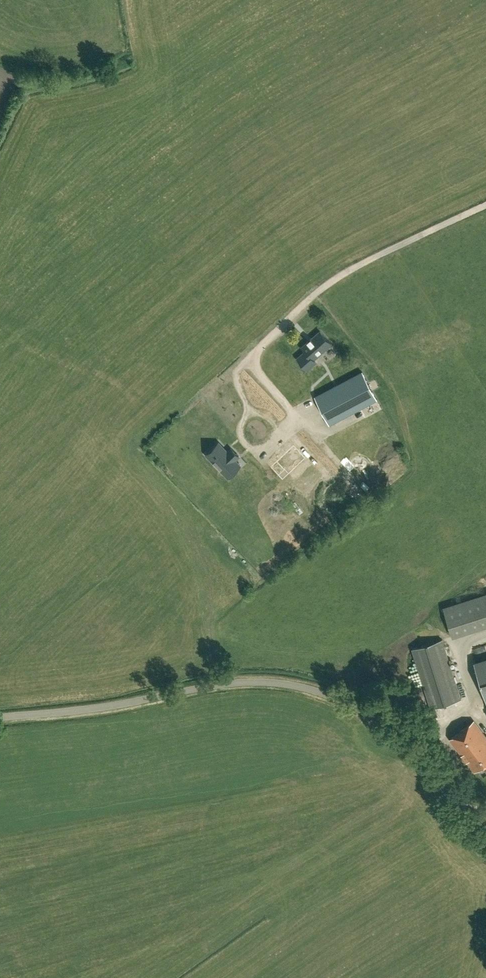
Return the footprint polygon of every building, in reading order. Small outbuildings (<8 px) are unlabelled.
[(331,344),(321,331),(302,347),(306,351),(301,356),(310,367),(316,362),(314,359),(331,344)] [(377,400),(362,371),(315,396),(330,425),(377,400)] [(345,431),(356,425),(353,419),(342,424),(345,431)] [(296,435),(278,453),(301,477),(320,460),(296,435)] [(228,477),(233,473),(240,465),(235,460),(239,456),(231,448),(227,452),(219,443),(206,454),(219,468),(228,477)] [(456,636),(485,628),(485,589),(447,599),(456,636)] [(431,708),(435,707),(461,699),(443,639),(413,648),(431,708)] [(485,697),(485,660),(475,663),(485,697)] [(475,771),(483,765),(485,769),(485,736),(474,720),(450,739),(475,771)]
